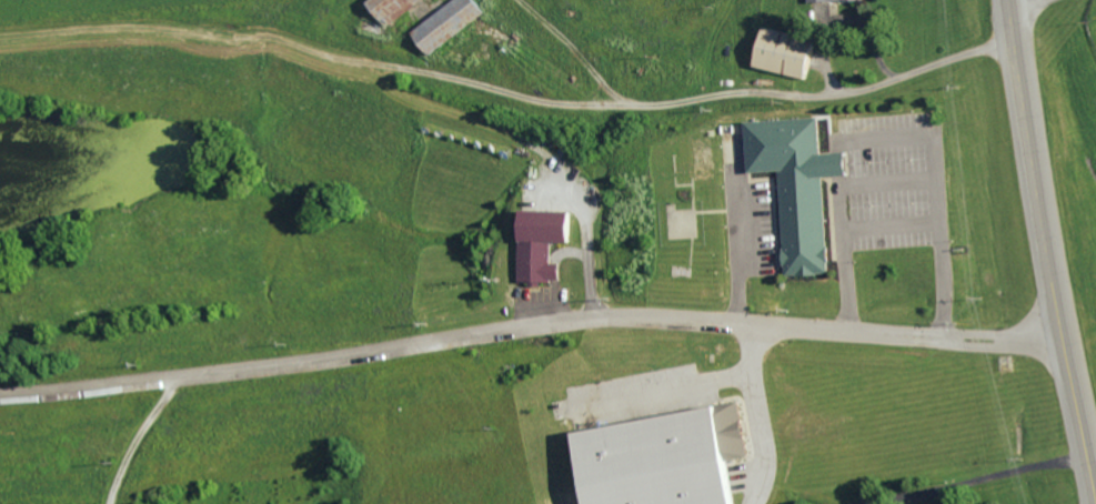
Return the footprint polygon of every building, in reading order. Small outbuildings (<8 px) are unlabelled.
[(426,0),(374,0),(373,1),(393,26),(426,0)] [(490,11),(481,0),(457,0),(416,31),(433,54),(490,11)] [(816,77),(823,39),(771,29),(764,68),(816,77)] [(821,153),(818,121),(748,124),(751,172),(780,171),(785,275),(829,272),(824,178),(849,175),(848,152),(821,153)] [(520,212),(520,280),(531,280),(531,284),(551,284),(551,279),(560,279),(560,262),(551,262),(551,242),(569,242),(569,212),(520,212)] [(587,503),(735,503),(725,456),(746,452),(736,403),(717,406),(717,404),(573,433),(587,503)]
